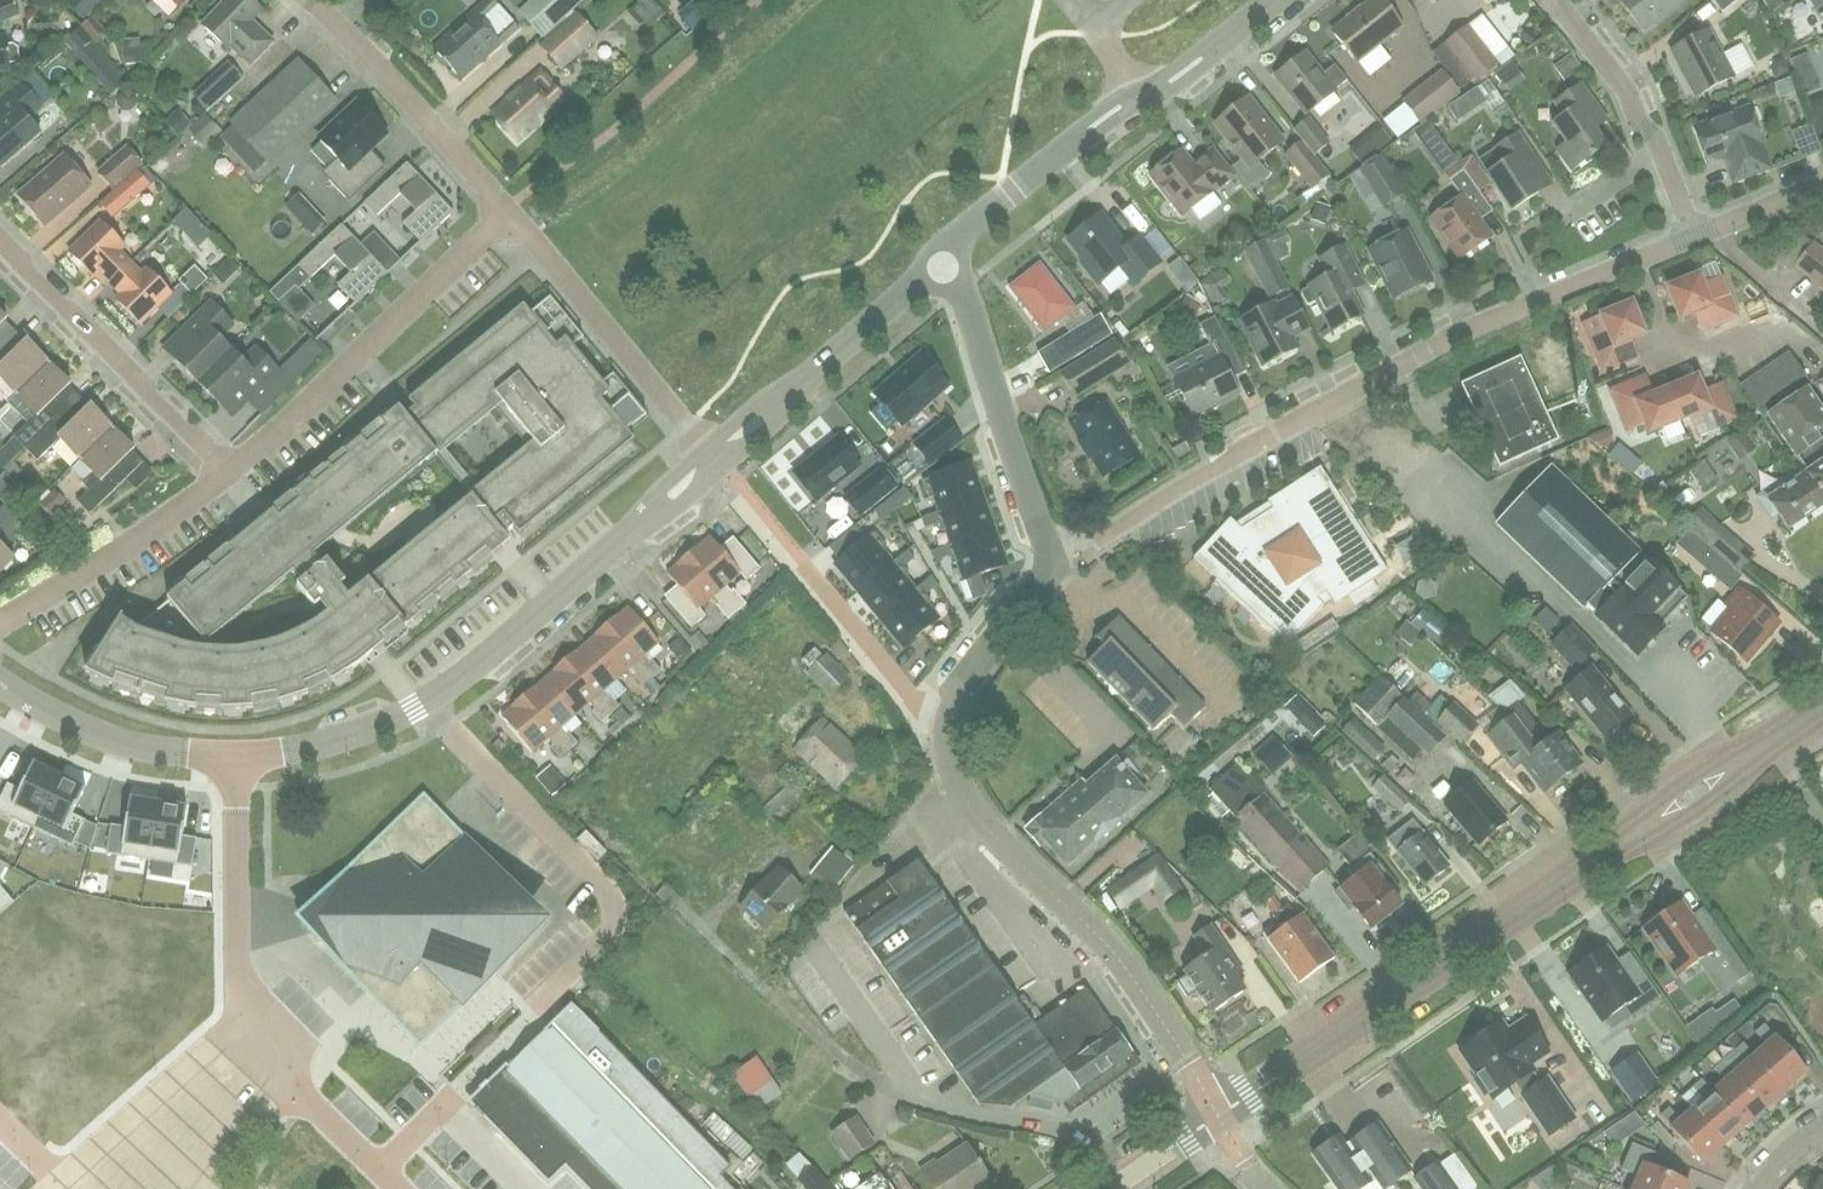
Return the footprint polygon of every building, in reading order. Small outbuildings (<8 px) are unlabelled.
[(11,71),(8,37),(7,37),(5,20),(19,14),(13,0),(5,0),(0,2),(0,71),(11,71)] [(105,0),(64,0),(63,1),(86,21),(105,0)] [(252,0),(225,0),(202,24),(227,48),(229,45),(250,65),(274,41),(258,26),(256,27),(251,22),(262,10),(252,0)] [(473,12),(434,47),(462,79),(519,28),(494,0),(486,0),(473,12)] [(521,13),(541,33),(578,0),(535,0),(521,13)] [(648,14),(657,7),(651,0),(635,0),(648,14)] [(1332,31),(1344,47),(1357,62),(1358,61),(1364,69),(1369,76),(1380,68),(1391,59),(1379,44),(1391,35),(1402,26),(1390,11),(1381,0),(1371,0),(1355,13),(1332,31)] [(1630,13),(1643,30),(1681,0),(1620,0),(1630,13)] [(1737,0),(1713,0),(1722,12),(1737,0)] [(692,29),(704,18),(690,3),(678,14),(692,29)] [(1814,9),(1822,24),(1822,4),(1814,9)] [(599,35),(577,12),(541,47),(563,70),(599,35)] [(1456,33),(1434,49),(1448,68),(1462,86),(1472,79),(1475,83),(1487,73),(1499,64),(1513,54),(1497,33),(1482,13),(1456,33)] [(81,26),(92,39),(103,30),(92,17),(81,26)] [(81,26),(80,24),(68,34),(80,48),(92,39),(81,26)] [(1709,28),(1672,48),(1696,95),(1734,75),(1753,64),(1742,42),(1722,53),(1709,28)] [(1306,115),(1336,91),(1306,52),(1275,76),(1306,115)] [(1565,81),(1582,67),(1570,52),(1552,67),(1565,81)] [(1790,59),(1793,67),(1810,61),(1806,53),(1790,59)] [(298,57),(229,122),(269,165),(338,101),(298,57)] [(1788,70),(1782,58),(1775,62),(1772,70),(1776,76),(1788,70)] [(210,76),(224,91),(241,75),(227,60),(210,76)] [(31,74),(51,90),(60,79),(40,63),(31,74)] [(538,71),(492,113),(517,141),(553,109),(552,107),(563,97),(538,71)] [(1403,103),(1420,123),(1456,95),(1440,74),(1403,103)] [(20,81),(0,98),(0,165),(2,167),(41,134),(28,119),(42,107),(20,81)] [(1552,121),(1566,141),(1557,148),(1571,168),(1605,144),(1590,123),(1603,113),(1581,82),(1554,101),(1563,113),(1552,121)] [(1446,106),(1455,120),(1484,100),(1474,86),(1446,106)] [(122,90),(117,95),(116,103),(122,109),(129,109),(135,104),(135,96),(130,91),(122,90)] [(356,98),(315,137),(335,158),(322,171),(349,200),(385,165),(371,150),(390,133),(356,98)] [(1215,124),(1243,158),(1232,167),(1250,190),(1269,175),(1258,161),(1282,142),(1248,98),(1215,124)] [(1747,107),(1695,126),(1708,162),(1726,155),(1728,160),(1727,161),(1734,180),(1769,167),(1747,107)] [(163,121),(176,136),(186,128),(173,113),(163,121)] [(1812,117),(1818,132),(1822,129),(1822,113),(1812,117)] [(1314,156),(1314,155),(1330,142),(1310,116),(1293,129),(1301,140),(1314,156)] [(205,148),(223,131),(212,119),(194,136),(205,148)] [(1412,130),(1421,142),(1436,131),(1427,119),(1412,130)] [(1366,137),(1377,151),(1391,140),(1380,126),(1366,137)] [(1538,189),(1550,181),(1518,132),(1493,148),(1503,162),(1487,172),(1511,209),(1539,190),(1538,189)] [(1314,156),(1301,140),(1284,154),(1312,190),(1316,186),(1324,196),(1338,185),(1314,155),(1314,156)] [(142,163),(128,147),(98,172),(112,189),(142,163)] [(1181,151),(1151,175),(1182,215),(1191,208),(1199,219),(1221,202),(1212,191),(1232,176),(1212,151),(1193,166),(1181,151)] [(1406,192),(1381,154),(1357,169),(1382,208),(1406,192)] [(65,155),(18,195),(45,225),(91,185),(65,155)] [(416,210),(402,222),(421,242),(453,211),(407,162),(363,203),(376,216),(400,193),(416,210)] [(1479,192),(1459,163),(1442,174),(1458,197),(1431,216),(1460,257),(1490,236),(1480,220),(1493,211),(1480,191),(1479,192)] [(135,170),(148,185),(154,179),(142,165),(135,170)] [(111,217),(148,185),(135,170),(98,203),(111,217)] [(1329,206),(1316,201),(1311,214),(1325,219),(1329,206)] [(176,218),(186,228),(197,218),(186,207),(176,218)] [(313,211),(301,222),(312,234),(324,222),(313,211)] [(1101,214),(1068,240),(1084,260),(1082,262),(1108,295),(1130,278),(1134,282),(1160,261),(1141,236),(1127,247),(1101,214)] [(110,283),(131,262),(119,251),(125,246),(100,221),(69,252),(94,277),(99,271),(110,283)] [(337,284),(355,303),(388,273),(341,224),(269,291),(278,301),(295,286),(298,289),(310,277),(311,278),(312,277),(312,276),(335,255),(350,271),(337,284)] [(1430,277),(1407,233),(1370,252),(1393,296),(1430,277)] [(1290,287),(1265,239),(1243,250),(1268,298),(1290,287)] [(1813,240),(1794,264),(1822,288),(1822,248),(1813,240)] [(1315,258),(1324,277),(1308,285),(1330,327),(1321,332),(1321,333),(1362,312),(1351,292),(1367,284),(1346,242),(1315,258)] [(1165,267),(1185,291),(1198,281),(1179,256),(1165,267)] [(140,324),(157,308),(171,293),(147,268),(142,273),(131,262),(110,283),(121,294),(116,299),(140,324)] [(1039,262),(1009,286),(1044,331),(1074,307),(1039,262)] [(207,278),(194,265),(179,280),(192,293),(207,278)] [(1699,274),(1667,286),(1680,318),(1696,312),(1703,329),(1737,316),(1721,278),(1703,285),(1699,274)] [(1181,305),(1194,313),(1200,303),(1187,295),(1181,305)] [(1273,300),(1238,319),(1261,364),(1297,346),(1273,300)] [(198,382),(231,350),(220,339),(234,324),(211,301),(165,347),(177,359),(176,360),(198,382)] [(1629,339),(1644,332),(1631,301),(1600,314),(1605,325),(1587,332),(1602,370),(1636,357),(1629,339)] [(180,657),(181,654),(131,637),(130,641),(120,637),(113,633),(123,617),(122,616),(86,672),(114,685),(116,676),(141,684),(138,694),(141,695),(145,685),(167,693),(165,703),(196,709),(197,699),(221,701),(222,710),(253,709),(253,699),(276,694),(278,704),(308,694),(305,685),(327,675),(331,684),(358,667),(352,658),(360,653),(366,660),(384,645),(378,637),(397,621),(404,629),(420,615),(414,608),(430,595),(436,602),(439,600),(433,592),(449,579),(455,587),(472,573),(465,565),(485,549),(491,557),(510,541),(504,534),(513,526),(519,534),(634,439),(601,399),(610,391),(566,338),(557,345),(524,305),(408,400),(415,407),(406,414),(400,406),(255,526),(261,533),(253,540),(247,532),(168,598),(198,635),(218,619),(220,622),(261,588),(258,585),(287,561),(303,581),(298,586),(315,607),(321,603),(337,622),(324,634),(320,636),(311,641),(309,638),(284,649),(285,653),(280,655),(269,658),(269,654),(241,659),(241,663),(235,663),(224,663),(225,659),(196,657),(196,661),(190,660),(180,657)] [(15,331),(4,320),(6,318),(0,312),(0,346),(15,331)] [(1037,352),(1049,371),(1111,333),(1099,314),(1037,352)] [(1214,315),(1198,323),(1214,353),(1230,345),(1214,315)] [(15,331),(0,346),(0,377),(16,394),(49,362),(28,340),(26,342),(15,331)] [(303,364),(330,348),(322,335),(295,351),(303,364)] [(1075,397),(1129,364),(1114,339),(1060,372),(1075,397)] [(242,361),(231,350),(198,382),(221,405),(222,404),(233,416),(276,373),(280,370),(279,369),(256,346),(242,361)] [(1799,393),(1807,388),(1812,385),(1789,351),(1776,360),(1799,393)] [(882,401),(871,411),(887,429),(897,420),(901,424),(947,384),(935,370),(938,368),(927,355),(924,358),(921,354),(875,394),(882,401)] [(1192,413),(1237,390),(1220,357),(1175,380),(1192,413)] [(1461,384),(1499,466),(1558,439),(1520,357),(1461,384)] [(279,369),(280,370),(276,373),(290,387),(304,373),(289,359),(279,369)] [(1799,393),(1776,360),(1764,368),(1787,402),(1799,393)] [(49,362),(16,394),(36,414),(14,436),(26,448),(79,396),(68,385),(70,383),(49,362)] [(1787,402),(1764,368),(1752,376),(1775,410),(1787,402)] [(1667,388),(1679,419),(1690,415),(1697,433),(1735,417),(1721,384),(1703,391),(1697,375),(1667,388)] [(1679,419),(1667,388),(1651,394),(1644,376),(1610,390),(1626,428),(1644,421),(1648,432),(1679,419)] [(1775,410),(1752,376),(1740,385),(1762,418),(1767,415),(1775,410)] [(346,582),(340,587),(353,604),(375,586),(378,589),(396,574),(393,571),(420,549),(422,552),(440,537),(438,534),(460,516),(463,519),(481,504),(473,495),(474,493),(482,503),(492,495),(488,490),(555,435),(546,424),(534,435),(508,404),(521,393),(512,383),(445,439),(441,434),(432,441),(440,451),(438,452),(430,443),(412,457),(414,460),(392,479),(390,476),(372,491),(374,494),(348,516),(345,512),(327,527),(329,531),(308,548),(322,565),(328,560),(346,582)] [(1787,402),(1775,410),(1767,415),(1797,459),(1806,472),(1806,471),(1822,495),(1822,412),(1807,388),(1799,393),(1787,402)] [(79,396),(26,448),(37,460),(60,438),(80,459),(113,427),(92,405),(89,407),(79,396)] [(1106,400),(1069,422),(1102,477),(1140,454),(1106,400)] [(942,417),(912,442),(928,461),(958,436),(942,417)] [(80,485),(87,492),(78,501),(90,514),(143,462),(132,450),(134,448),(113,427),(80,459),(93,472),(80,485)] [(1755,450),(1743,430),(1727,440),(1739,460),(1755,450)] [(1590,437),(1601,446),(1608,443),(1603,432),(1590,437)] [(816,500),(861,465),(837,436),(793,471),(816,500)] [(1608,453),(1619,462),(1628,451),(1618,442),(1608,453)] [(1719,480),(1705,459),(1689,470),(1703,491),(1719,480)] [(974,460),(927,477),(933,494),(939,492),(945,507),(939,510),(939,511),(986,494),(974,460)] [(13,480),(22,471),(12,461),(3,470),(13,480)] [(1595,617),(1636,657),(1664,628),(1661,624),(1613,578),(1640,550),(1550,463),(1495,519),(1585,607),(1587,604),(1597,614),(1595,617)] [(1229,517),(1193,556),(1216,578),(1213,580),(1228,594),(1231,592),(1242,602),(1240,605),(1255,619),(1257,616),(1262,621),(1260,623),(1275,637),(1277,635),(1286,643),(1323,604),(1316,598),(1326,592),(1334,604),(1387,570),(1371,545),(1374,543),(1362,526),(1359,528),(1347,508),(1350,506),(1339,489),(1336,491),(1319,466),(1266,500),(1271,508),(1240,527),(1229,517)] [(859,485),(840,501),(855,520),(897,486),(882,467),(859,485)] [(1806,472),(1767,498),(1787,529),(1822,504),(1822,495),(1806,471),(1806,472)] [(889,498),(896,507),(911,495),(904,485),(889,498)] [(58,508),(64,503),(53,491),(40,503),(51,515),(58,508)] [(986,494),(939,511),(942,519),(945,527),(951,525),(957,540),(950,542),(951,543),(974,535),(998,527),(986,494)] [(881,519),(896,507),(889,498),(874,510),(881,519)] [(0,508),(0,571),(13,558),(3,548),(8,543),(8,512),(2,506),(0,508)] [(924,527),(938,522),(934,513),(921,517),(924,527)] [(886,523),(846,554),(869,582),(908,551),(907,550),(902,554),(892,541),(897,537),(886,523)] [(974,535),(951,543),(954,552),(957,560),(963,558),(966,567),(969,575),(989,568),(1010,561),(1004,544),(998,527),(974,535)] [(698,544),(688,554),(737,611),(746,603),(734,588),(731,591),(726,585),(740,573),(746,580),(760,568),(736,539),(723,550),(710,536),(699,546),(698,544)] [(946,545),(930,551),(936,560),(949,555),(946,545)] [(1712,551),(1702,562),(1729,586),(1740,573),(1739,572),(1713,549),(1712,551)] [(1661,624),(1688,597),(1640,550),(1613,578),(1661,624)] [(908,551),(869,582),(891,609),(910,594),(930,578),(929,577),(924,581),(914,568),(919,564),(908,551)] [(737,611),(688,554),(677,563),(678,564),(667,573),(680,588),(667,599),(691,627),(706,615),(699,608),(713,596),(718,602),(715,604),(728,619),(737,611)] [(910,594),(891,609),(902,623),(913,637),(947,610),(936,596),(941,592),(935,585),(933,581),(930,578),(910,594)] [(1747,660),(1778,622),(1739,590),(1726,605),(1731,609),(1712,631),(1747,660)] [(616,615),(606,624),(652,678),(653,677),(661,670),(652,659),(649,661),(644,655),(659,642),(628,606),(617,616),(616,615)] [(1559,620),(1545,607),(1535,617),(1549,630),(1559,620)] [(1447,626),(1424,608),(1411,624),(1434,642),(1447,626)] [(1207,709),(1192,693),(1118,617),(1097,638),(1104,645),(1087,662),(1154,730),(1169,715),(1182,731),(1207,709)] [(1304,654),(1337,631),(1329,618),(1295,641),(1304,654)] [(652,678),(606,624),(595,633),(596,634),(586,643),(616,679),(631,666),(636,672),(634,674),(652,695),(661,687),(653,677),(652,678)] [(1597,649),(1572,624),(1550,645),(1575,671),(1597,649)] [(792,627),(747,674),(770,696),(814,650),(806,643),(807,642),(792,627)] [(811,663),(837,686),(870,651),(845,628),(811,663)] [(711,646),(698,632),(690,638),(703,653),(711,646)] [(673,643),(685,657),(691,651),(679,638),(673,643)] [(1410,642),(1401,651),(1415,666),(1424,657),(1410,642)] [(616,679),(586,643),(576,652),(575,651),(564,660),(610,714),(619,706),(610,695),(607,697),(602,691),(616,679)] [(610,714),(564,660),(554,669),(555,670),(544,680),(574,715),(590,702),(595,708),(592,710),(601,721),(610,714)] [(1468,679),(1487,693),(1496,681),(1478,667),(1468,679)] [(1519,667),(1505,675),(1516,694),(1530,686),(1519,667)] [(1567,689),(1580,704),(1606,735),(1630,715),(1605,684),(1590,667),(1567,689)] [(687,670),(677,680),(684,687),(694,677),(687,670)] [(1446,736),(1433,725),(1432,726),(1381,677),(1354,705),(1412,760),(1422,750),(1428,756),(1446,736)] [(826,679),(636,876),(756,991),(898,843),(907,852),(929,829),(824,728),(850,701),(826,679)] [(533,687),(522,696),(568,750),(578,742),(568,731),(566,733),(561,727),(574,715),(544,680),(534,688),(533,687)] [(568,750),(522,696),(512,705),(513,706),(502,716),(532,751),(548,738),(553,744),(550,746),(560,757),(568,750)] [(1433,725),(1446,736),(1450,733),(1461,744),(1479,725),(1455,701),(1451,705),(1442,696),(1427,712),(1436,721),(1433,725)] [(656,701),(646,712),(653,718),(663,708),(656,701)] [(1510,716),(1558,780),(1582,762),(1559,732),(1548,739),(1518,701),(1506,711),(1510,716)] [(610,717),(620,727),(630,718),(621,707),(610,717)] [(1510,716),(1485,736),(1513,773),(1523,764),(1544,791),(1558,780),(1510,716)] [(620,727),(610,717),(600,727),(609,737),(620,727)] [(1316,718),(1304,728),(1312,736),(1324,726),(1316,718)] [(1386,748),(1354,718),(1342,730),(1374,760),(1386,748)] [(746,727),(736,737),(743,744),(753,733),(746,727)] [(1273,734),(1252,753),(1262,765),(1283,746),(1273,734)] [(1590,746),(1609,760),(1617,748),(1598,734),(1590,746)] [(498,738),(491,745),(497,751),(505,745),(498,738)] [(700,758),(690,769),(697,775),(707,765),(700,758)] [(1065,865),(1093,841),(1094,843),(1123,817),(1122,815),(1146,794),(1115,759),(1085,786),(1081,780),(1025,829),(1040,845),(1044,841),(1065,865)] [(20,789),(8,815),(34,827),(59,775),(34,763),(35,762),(33,761),(20,789)] [(567,783),(551,764),(535,776),(551,796),(567,783)] [(1209,789),(1234,817),(1233,818),(1300,893),(1307,886),(1330,865),(1263,791),(1261,793),(1236,764),(1209,789)] [(59,775),(34,827),(60,840),(72,813),(85,786),(83,785),(83,786),(59,775)] [(1411,800),(1384,775),(1372,787),(1400,812),(1411,800)] [(1461,824),(1478,844),(1492,832),(1506,820),(1491,802),(1472,780),(1458,792),(1444,804),(1461,824)] [(0,797),(0,811),(8,815),(20,789),(7,782),(0,797)] [(421,795),(422,797),(403,816),(401,814),(400,816),(401,817),(382,836),(381,835),(380,836),(381,837),(361,856),(360,855),(359,856),(360,857),(340,876),(339,875),(338,876),(339,877),(319,897),(318,895),(317,896),(318,898),(307,908),(308,909),(308,927),(307,928),(317,939),(316,940),(317,941),(318,940),(358,980),(357,982),(358,983),(359,982),(378,1001),(377,1003),(378,1004),(379,1002),(398,1022),(397,1023),(398,1024),(399,1023),(419,1043),(417,1044),(418,1045),(420,1044),(421,1045),(422,1044),(421,1043),(462,1003),(463,1005),(464,1004),(463,1002),(500,966),(502,969),(504,967),(504,963),(513,952),(518,942),(521,932),(522,924),(523,924),(523,919),(522,919),(521,911),(518,900),(514,890),(505,879),(505,875),(470,839),(468,841),(425,797),(426,795),(425,794),(423,795),(422,794),(421,795)] [(125,826),(120,855),(149,859),(158,802),(131,798),(132,796),(130,796),(125,826)] [(158,802),(149,859),(177,864),(182,835),(187,805),(185,805),(184,806),(158,802)] [(72,813),(60,840),(73,846),(85,820),(72,813)] [(1387,839),(1396,850),(1424,886),(1449,866),(1421,830),(1411,818),(1387,839)] [(110,824),(106,853),(120,855),(125,826),(110,824)] [(1344,885),(1335,893),(1342,902),(1350,912),(1355,908),(1363,918),(1371,928),(1386,916),(1402,904),(1397,898),(1392,892),(1395,890),(1398,887),(1384,870),(1371,853),(1373,852),(1375,850),(1368,840),(1360,830),(1348,840),(1336,850),(1343,858),(1350,867),(1347,869),(1351,873),(1354,877),(1344,885)] [(182,835),(177,864),(192,866),(196,838),(182,835)] [(1152,886),(1170,873),(1158,855),(1134,872),(1146,890),(1152,886)] [(0,860),(0,878),(1,879),(8,865),(0,860)] [(1181,889),(1170,873),(1152,886),(1163,902),(1181,889)] [(12,902),(0,888),(0,912),(12,902)] [(1263,933),(1267,938),(1299,983),(1334,958),(1302,913),(1297,917),(1288,903),(1283,907),(1274,894),(1263,903),(1276,923),(1263,933)] [(1710,918),(1698,927),(1680,902),(1666,912),(1661,909),(1648,918),(1649,924),(1645,927),(1672,966),(1692,953),(1720,993),(1749,973),(1710,918)] [(0,1007),(0,1066),(53,1125),(112,1072),(108,1067),(121,1056),(125,1061),(185,1008),(102,915),(0,1007)] [(1210,924),(1192,936),(1206,955),(1183,971),(1186,975),(1176,982),(1187,998),(1197,992),(1211,1013),(1245,989),(1236,975),(1242,971),(1210,924)] [(1572,976),(1568,979),(1576,991),(1580,988),(1597,1012),(1617,998),(1631,1018),(1661,997),(1636,963),(1623,972),(1605,948),(1570,973),(1572,976)] [(1734,999),(1715,1012),(1724,1025),(1742,1012),(1734,999)] [(484,1089),(512,1117),(498,1131),(524,1158),(549,1184),(565,1169),(567,1172),(585,1188),(734,1188),(726,1180),(735,1170),(654,1087),(573,1004),(572,1003),(552,1023),(484,1089)] [(1502,1022),(1461,1050),(1478,1076),(1474,1079),(1485,1095),(1489,1092),(1493,1097),(1517,1081),(1525,1093),(1522,1095),(1549,1135),(1575,1117),(1548,1077),(1540,1083),(1531,1071),(1534,1069),(1531,1063),(1548,1052),(1525,1018),(1508,1030),(1502,1022)] [(1766,1043),(1754,1054),(1786,1090),(1807,1071),(1776,1035),(1775,1036),(1764,1024),(1755,1031),(1766,1043)] [(1140,1052),(1124,1031),(1059,1080),(1075,1101),(1140,1052)] [(1726,1039),(1735,1049),(1743,1042),(1734,1032),(1726,1039)] [(1745,1061),(1733,1072),(1765,1108),(1774,1100),(1777,1103),(1787,1094),(1784,1091),(1786,1090),(1754,1054),(1743,1042),(1735,1049),(1745,1061)] [(1656,1090),(1635,1060),(1611,1076),(1633,1107),(1656,1090)] [(1722,1060),(1714,1067),(1724,1080),(1712,1090),(1744,1127),(1753,1118),(1756,1121),(1766,1112),(1763,1110),(1765,1108),(1733,1072),(1722,1060)] [(1704,1098),(1691,1109),(1723,1144),(1744,1127),(1712,1090),(1702,1078),(1693,1086),(1704,1098)] [(773,1080),(747,1098),(756,1110),(781,1093),(773,1080)] [(899,1119),(907,1122),(912,1109),(899,1104),(896,1112),(899,1119)] [(1723,1144),(1691,1109),(1679,1119),(1669,1107),(1660,1114),(1671,1126),(1670,1127),(1702,1163),(1723,1144)] [(1622,1119),(1631,1133),(1647,1123),(1635,1111),(1622,1119)] [(876,1142),(857,1114),(830,1133),(849,1161),(876,1142)] [(1656,1120),(1650,1126),(1667,1146),(1674,1140),(1656,1120)] [(1347,1145),(1371,1180),(1375,1177),(1383,1188),(1384,1188),(1411,1170),(1378,1122),(1350,1141),(1350,1142),(1351,1142),(1347,1145)] [(260,1188),(330,1188),(342,1171),(319,1156),(323,1151),(298,1133),(270,1174),(268,1173),(259,1186),(261,1187),(260,1188)] [(1313,1153),(1339,1188),(1360,1188),(1372,1181),(1371,1180),(1347,1145),(1339,1134),(1313,1153)] [(920,1170),(933,1188),(978,1188),(991,1180),(966,1143),(936,1163),(934,1160),(920,1170)] [(1692,1188),(1688,1186),(1690,1184),(1659,1171),(1665,1156),(1632,1143),(1621,1168),(1634,1174),(1628,1188),(1691,1188),(1692,1188)] [(748,1178),(768,1160),(761,1152),(741,1170),(748,1178)] [(1439,1159),(1413,1177),(1421,1188),(1459,1188),(1439,1159)] [(798,1179),(806,1188),(832,1188),(829,1185),(813,1167),(806,1173),(798,1179)] [(900,1188),(914,1188),(901,1170),(891,1176),(900,1188)] [(887,1180),(885,1181),(879,1173),(855,1188),(893,1188),(887,1180)]
